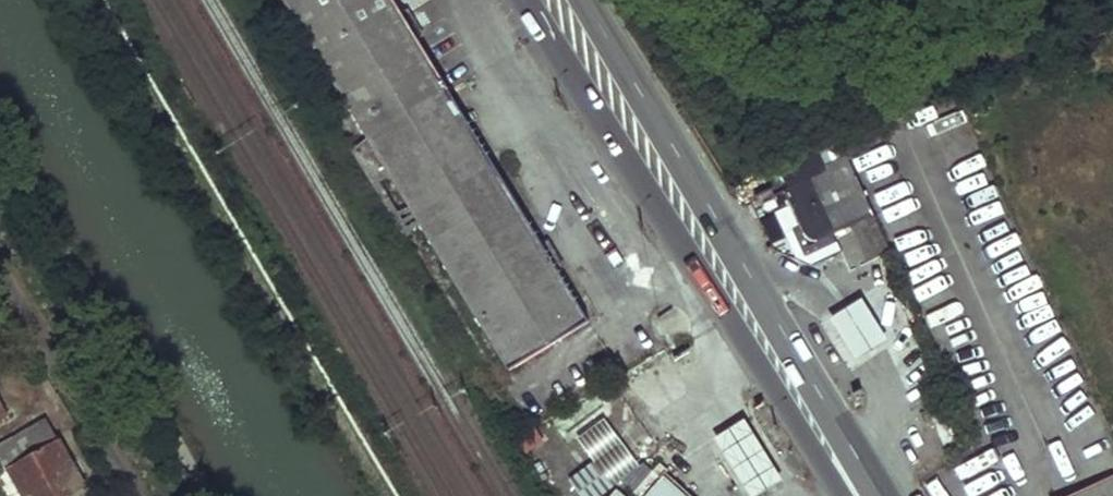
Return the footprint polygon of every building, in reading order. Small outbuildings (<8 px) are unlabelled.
[(392,0),(260,0),(353,153),(450,94),(392,0)] [(450,94),(353,153),(376,190),(393,178),(423,227),(405,238),(476,354),(493,344),(510,371),(589,324),(450,94)] [(874,216),(848,156),(828,163),(822,151),(782,167),(792,189),(786,191),(804,227),(798,230),(809,253),(835,241),(833,236),(874,216)] [(393,178),(376,190),(405,238),(423,227),(393,178)] [(828,324),(852,364),(885,347),(862,306),(828,324)] [(589,457),(565,478),(581,495),(597,495),(641,458),(602,414),(573,438),(589,457)] [(713,441),(747,495),(773,495),(785,488),(743,420),(713,441)] [(0,448),(0,459),(7,472),(52,445),(41,425),(0,448)] [(7,472),(21,495),(66,495),(83,487),(56,442),(52,445),(7,472)] [(1002,458),(995,445),(959,465),(973,488),(997,475),(991,464),(1002,458)] [(1009,469),(1002,458),(991,464),(997,475),(1009,469)] [(1112,476),(1070,495),(1112,495),(1112,477),(1112,476)] [(663,478),(647,495),(684,495),(663,478)]
